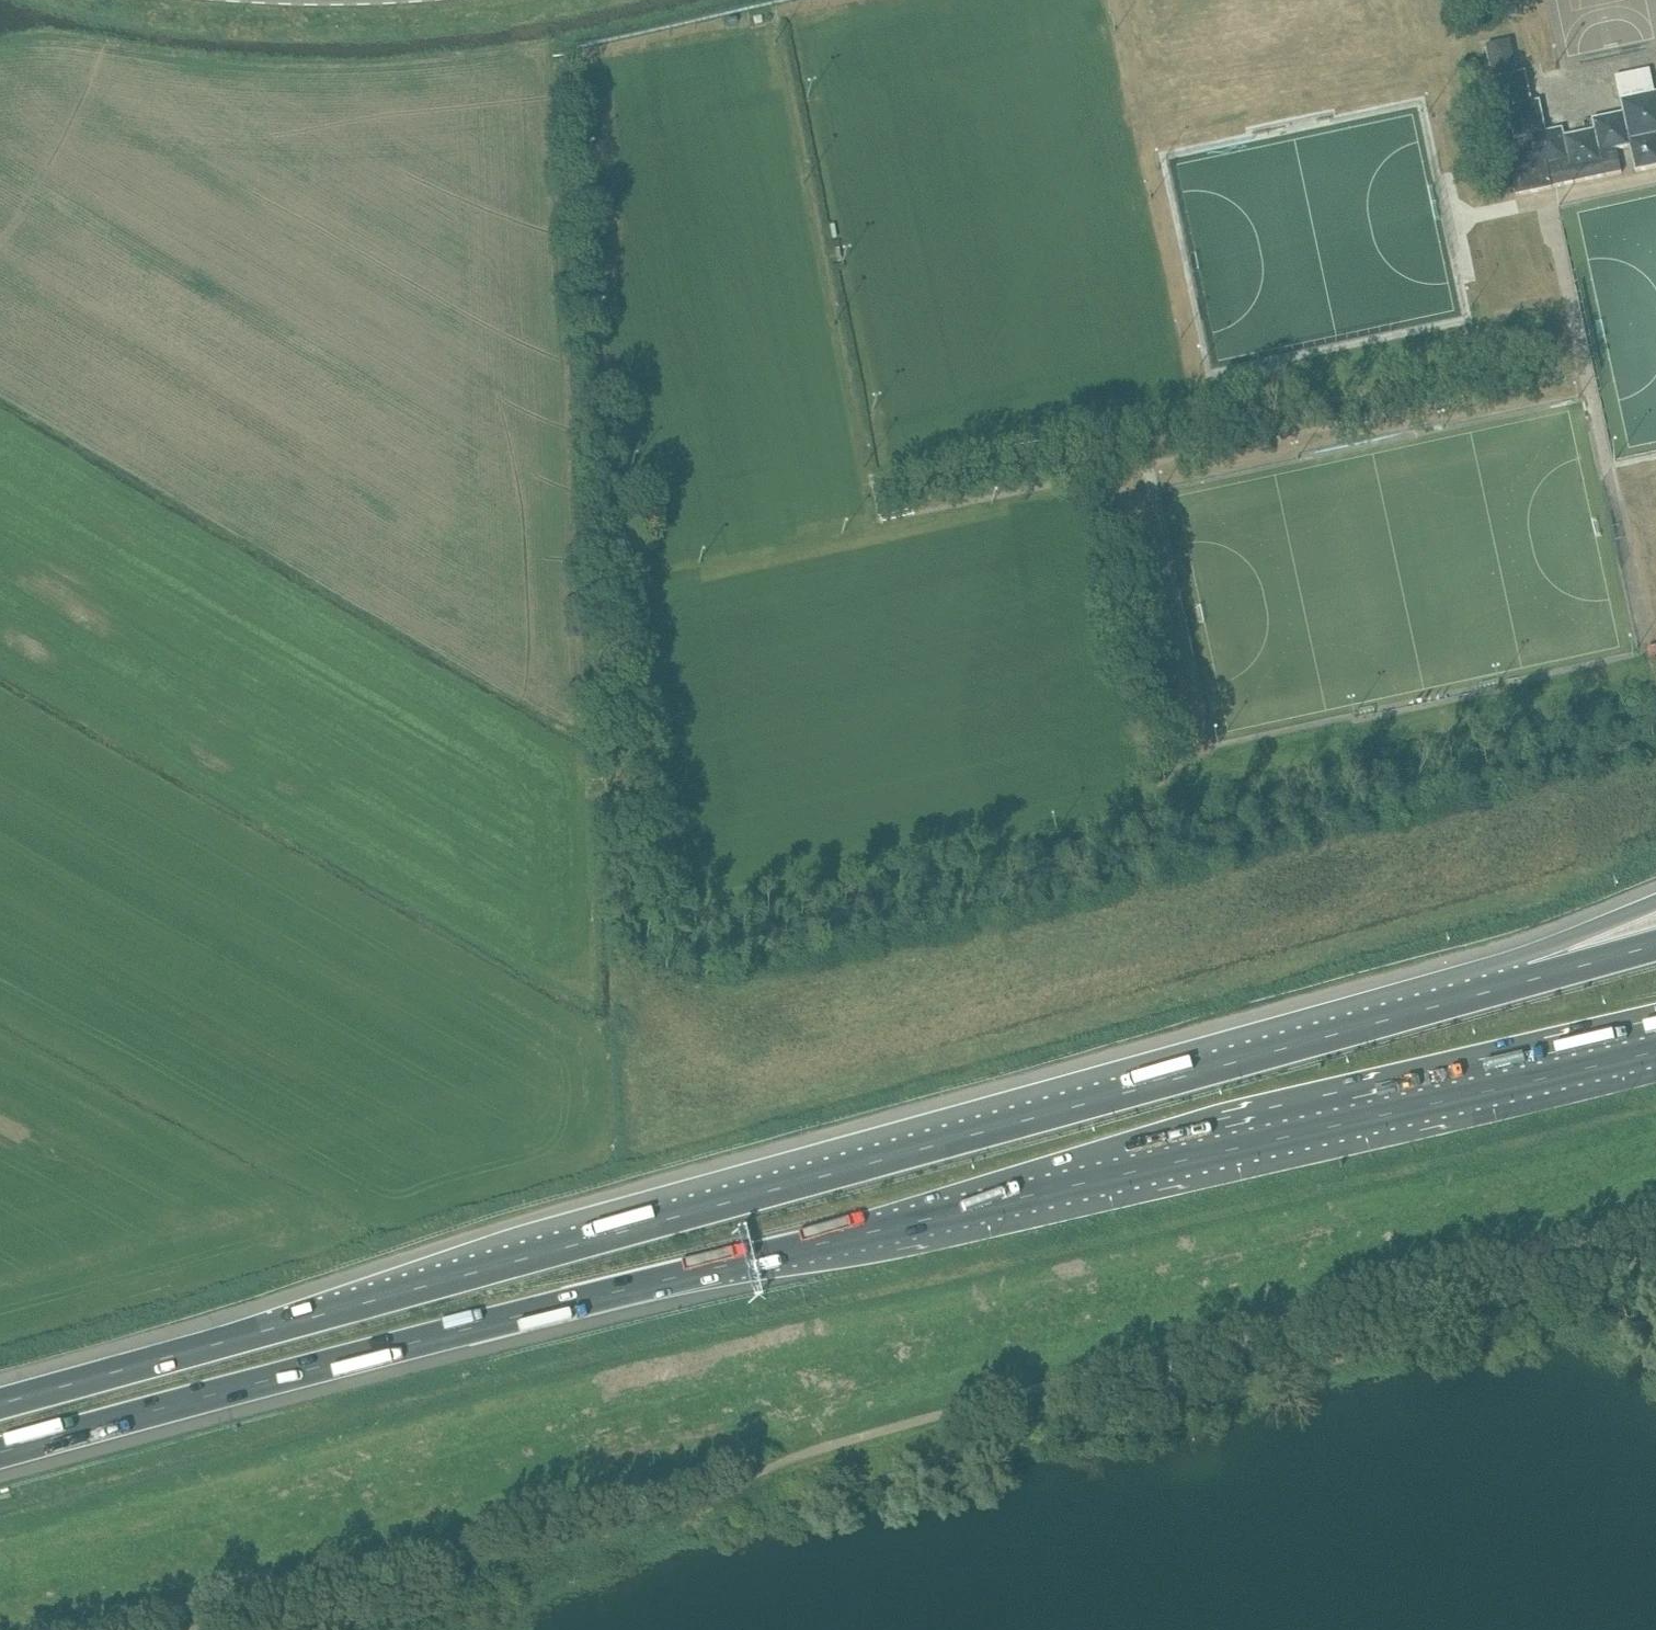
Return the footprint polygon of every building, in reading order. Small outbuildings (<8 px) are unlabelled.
[(1564,136),(1563,128),(1546,131),(1540,100),(1532,102),(1526,71),(1492,78),(1498,106),(1507,104),(1514,137),(1528,135),(1534,167),(1567,160),(1568,166),(1599,160),(1597,151),(1628,145),(1634,172),(1646,169),(1655,167),(1655,92),(1653,92),(1645,55),(1605,64),(1613,101),(1620,99),(1623,112),(1592,119),(1594,130),(1564,136)]
